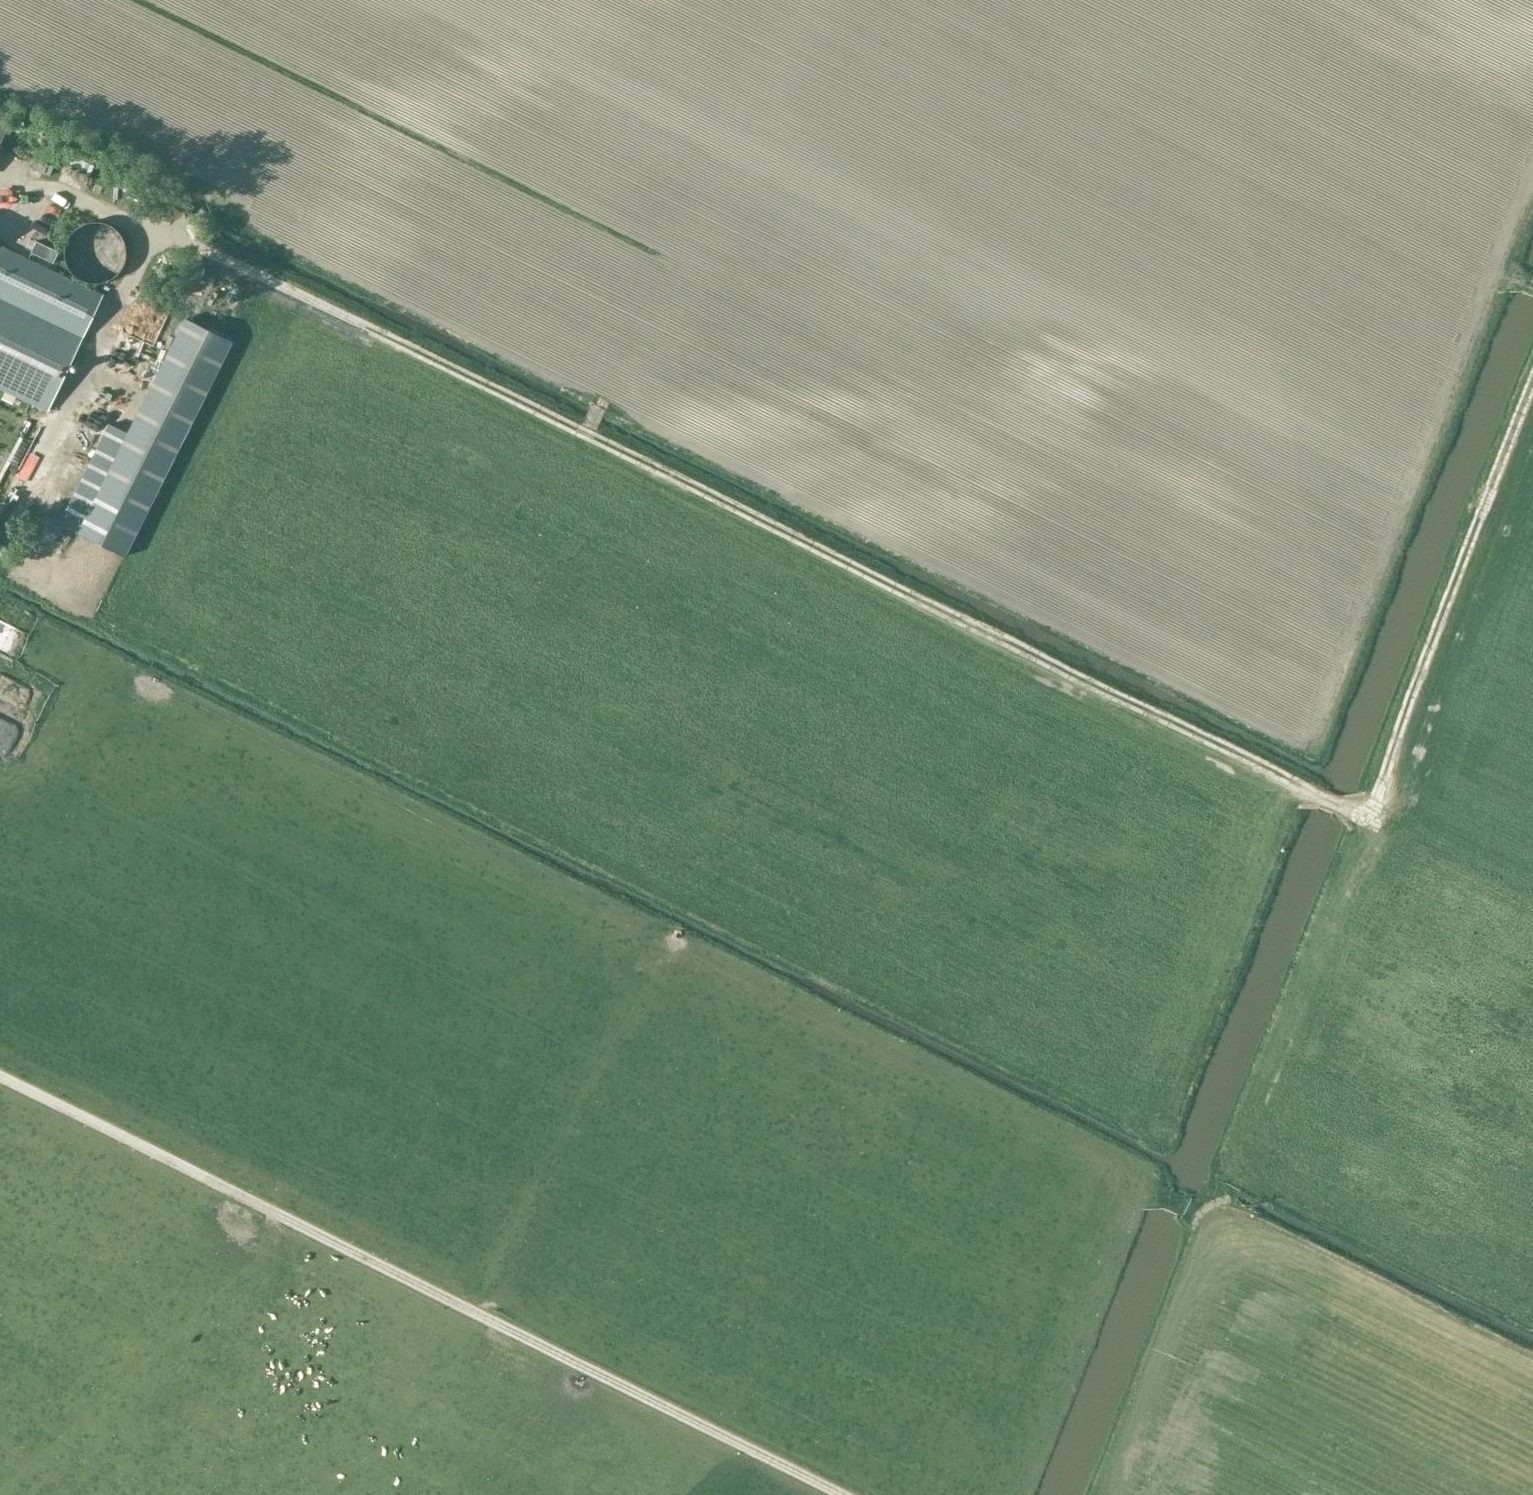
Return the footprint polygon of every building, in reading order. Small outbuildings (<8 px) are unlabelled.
[(10,127),(0,122),(0,148),(10,127)] [(38,154),(32,166),(44,172),(50,160),(38,154)] [(49,411),(83,339),(104,295),(0,246),(0,388),(49,411)] [(110,425),(61,525),(77,533),(124,557),(174,457),(193,418),(232,342),(185,318),(127,433),(110,425)]
